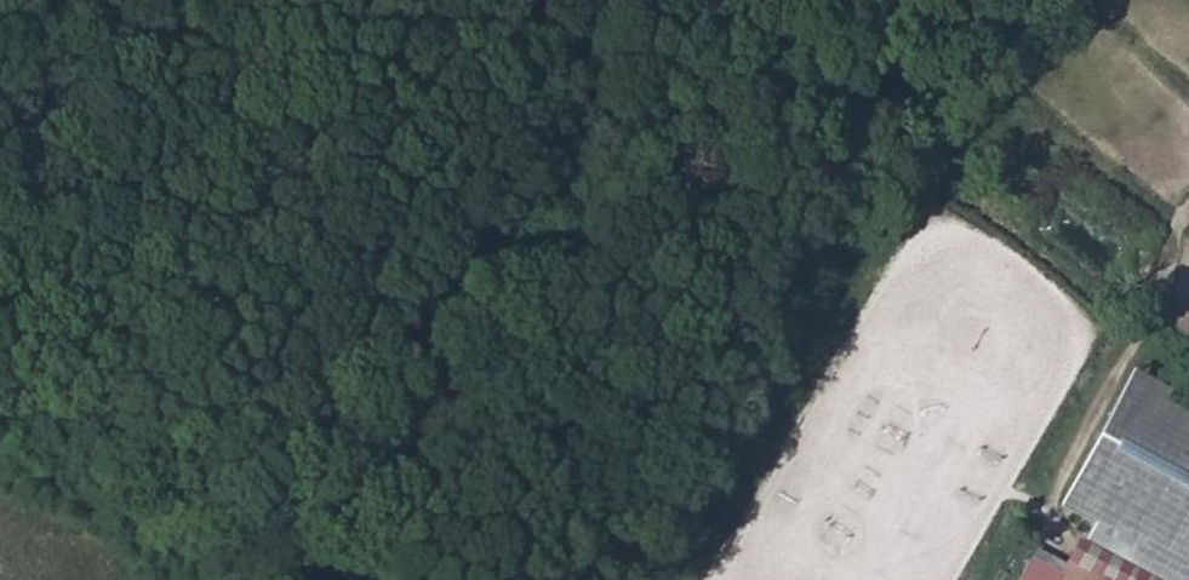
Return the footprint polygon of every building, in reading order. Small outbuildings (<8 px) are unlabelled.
[(1087,540),(1163,579),(1188,579),(1188,396),(1133,367),(1062,505),(1095,523),(1087,540)] [(1069,564),(1068,566),(1053,558),(1049,566),(1064,574),(1061,579),(1098,579),(1069,564)]
